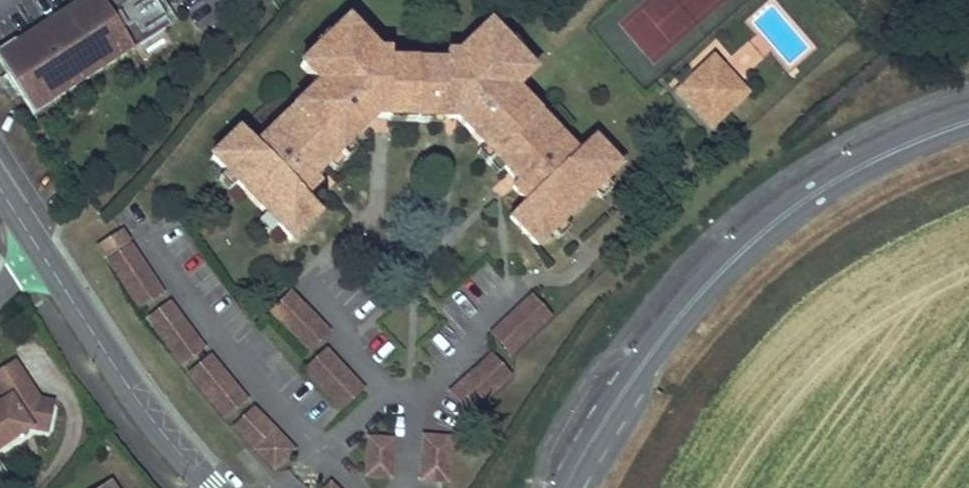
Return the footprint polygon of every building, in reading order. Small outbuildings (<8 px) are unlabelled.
[(3,53),(22,82),(41,111),(178,21),(164,0),(83,0),(3,53)] [(324,158),(334,149),(345,139),(351,145),(378,118),(388,119),(389,109),(417,110),(445,111),(445,120),(457,120),(483,148),(490,142),(499,152),(508,162),(502,167),(516,182),(511,187),(525,203),(509,218),(537,247),(553,232),(549,227),(559,217),(564,221),(595,192),(591,187),(602,177),(606,181),(622,166),(594,135),(577,152),(518,89),(537,71),(517,51),(510,59),(496,44),(503,37),(490,24),(460,52),(447,53),(446,63),(446,71),(418,70),(389,69),(389,61),(390,53),(378,53),(348,21),(330,37),(336,44),(325,55),(318,49),(300,65),(318,84),(256,145),(240,129),(210,158),(225,174),(230,168),(240,179),(235,183),(266,216),(272,211),(281,221),(276,226),(291,242),(321,213),(306,197),(319,185),(315,179),(330,164),(324,158)] [(314,44),(318,49),(325,55),(336,44),(330,37),(326,32),(314,44)] [(508,34),(503,37),(496,44),(510,59),(517,51),(521,48),(508,34)] [(714,55),(677,91),(712,127),(749,92),(714,55)] [(418,62),(389,61),(389,69),(418,70),(418,62)] [(418,62),(418,70),(446,71),(446,63),(418,62)] [(389,109),(388,119),(389,121),(417,122),(417,110),(389,109)] [(417,110),(417,122),(445,123),(445,120),(445,111),(417,110)] [(334,149),(345,160),(356,150),(351,145),(345,139),(334,149)] [(490,142),(483,148),(478,152),(488,163),(499,152),(490,142)] [(345,160),(334,149),(324,158),(330,164),(335,170),(345,160)] [(499,152),(488,163),(497,172),(502,167),(508,162),(499,152)] [(230,168),(225,174),(218,179),(228,190),(235,183),(240,179),(230,168)] [(611,187),(606,181),(602,177),(591,187),(595,192),(600,198),(611,187)] [(269,233),(276,226),(281,221),(272,211),(266,216),(259,223),(269,233)] [(570,228),(564,221),(559,217),(549,227),(553,232),(559,238),(570,228)] [(123,230),(97,246),(104,258),(130,242),(123,230)] [(132,245),(107,260),(139,310),(163,295),(132,245)] [(291,292),(271,311),(310,352),(330,333),(291,292)] [(533,295),(490,334),(510,355),(552,316),(533,295)] [(170,302),(146,319),(182,367),(205,349),(170,302)] [(325,349),(305,368),(343,408),(364,390),(325,349)] [(511,375),(492,354),(449,394),(468,415),(511,375)] [(209,356),(188,372),(226,420),(248,403),(209,356)] [(0,370),(0,393),(5,400),(0,404),(0,447),(31,427),(49,430),(55,402),(27,396),(29,385),(14,362),(0,370)] [(253,408),(233,427),(275,470),(295,451),(253,408)] [(451,438),(423,436),(420,479),(449,481),(451,438)] [(368,438),(367,448),(393,449),(394,439),(368,438)] [(391,478),(393,449),(367,448),(365,476),(391,478)]
